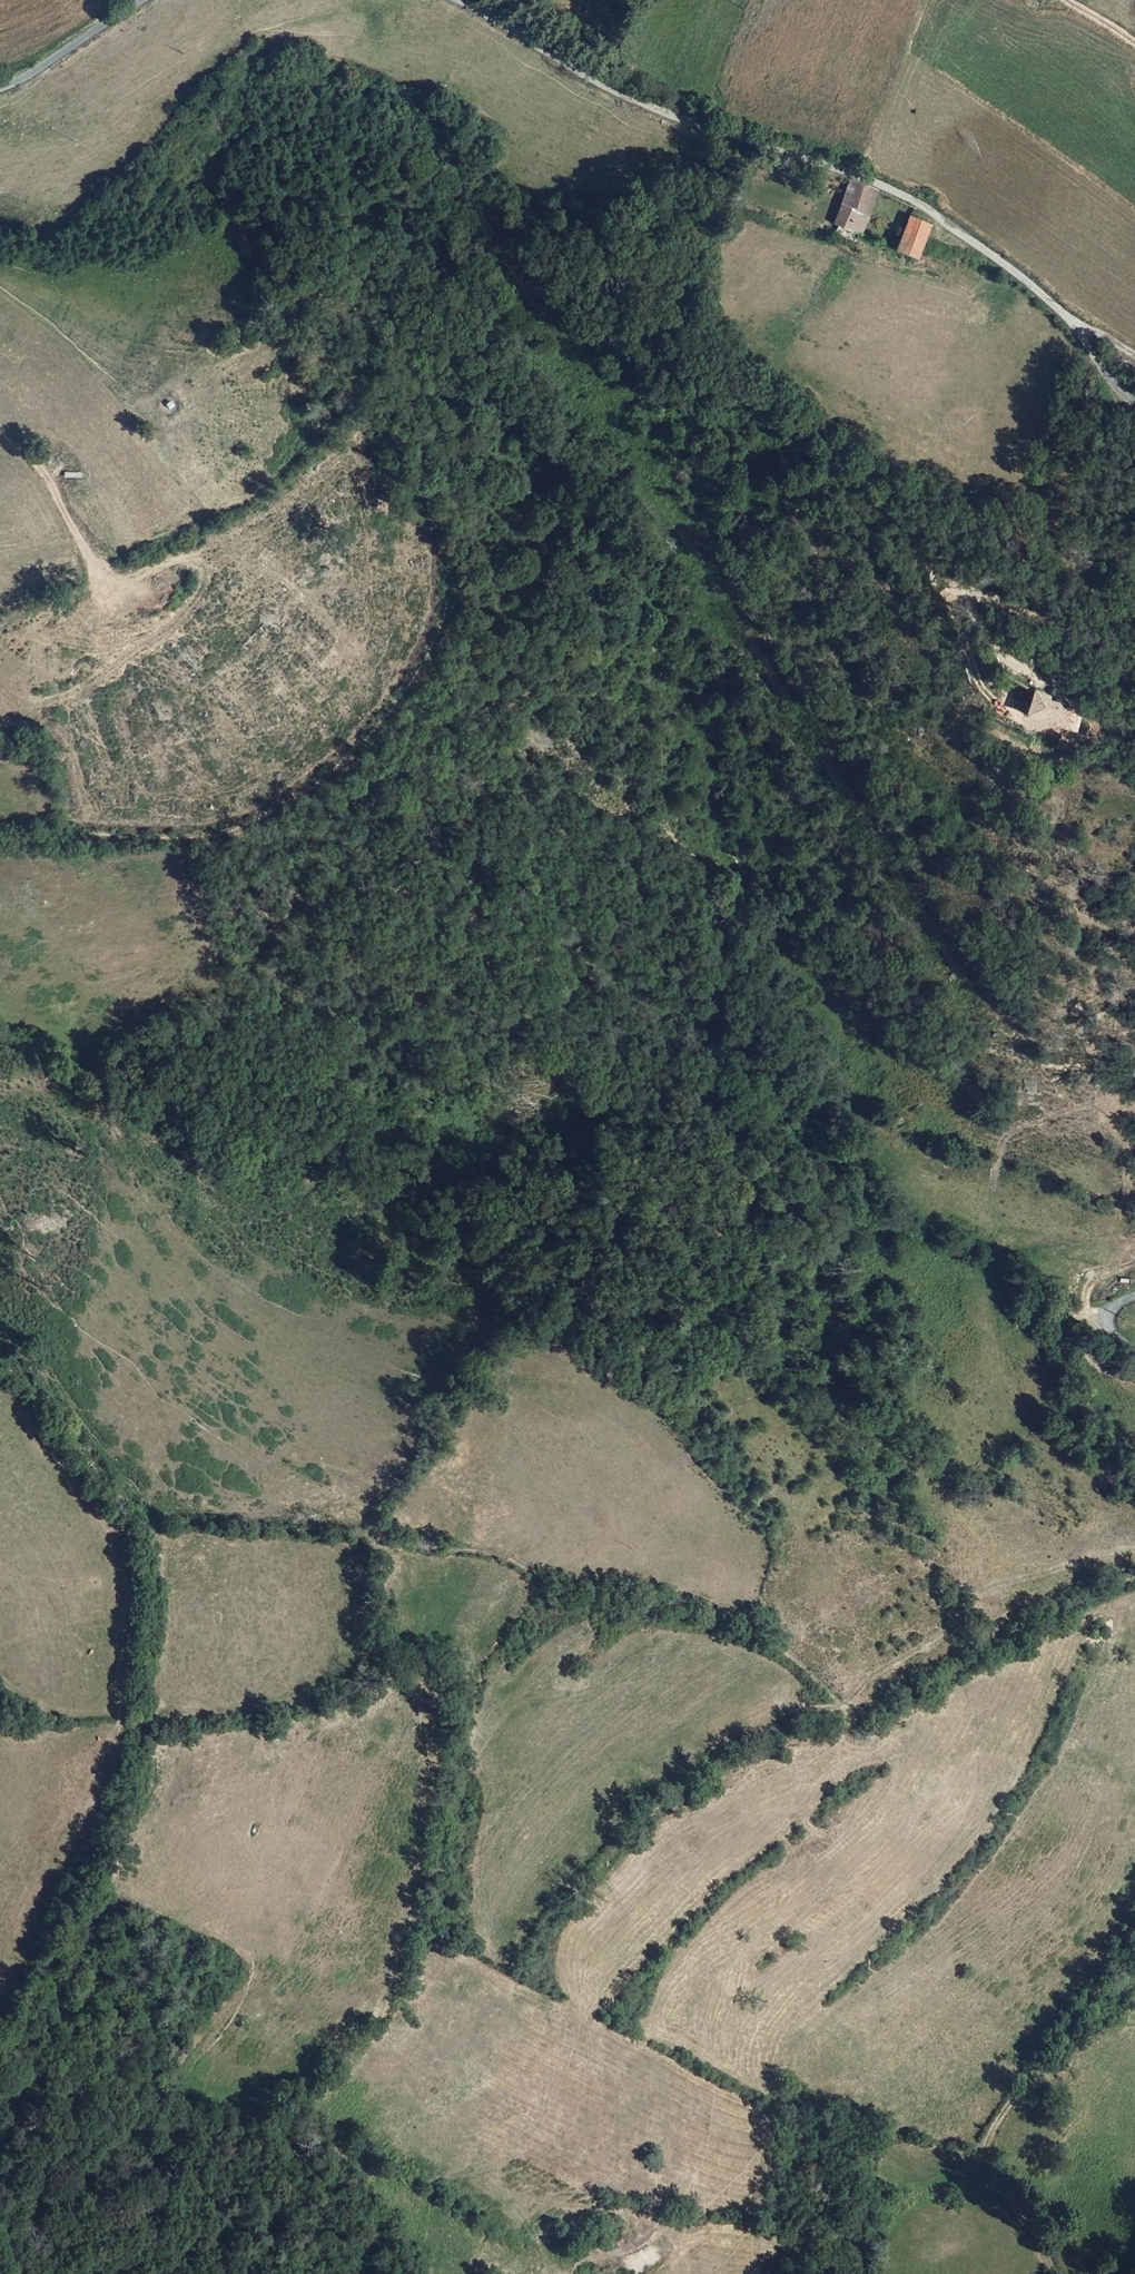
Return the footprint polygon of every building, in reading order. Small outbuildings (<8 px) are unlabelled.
[(858,224),(872,198),(865,194),(860,192),(852,188),(846,186),(841,185),(829,208),(858,224)] [(849,242),(858,224),(829,208),(819,226),(849,242)] [(920,247),(926,234),(905,222),(899,235),(920,247)] [(920,247),(899,235),(886,261),(908,272),(920,247)] [(1027,694),(1022,703),(1031,709),(1036,699),(1027,694)] [(1018,711),(1058,733),(1066,717),(1044,707),(1046,704),(1036,699),(1031,709),(1022,703),(1018,711)] [(979,735),(962,728),(958,738),(974,745),(979,735)]
